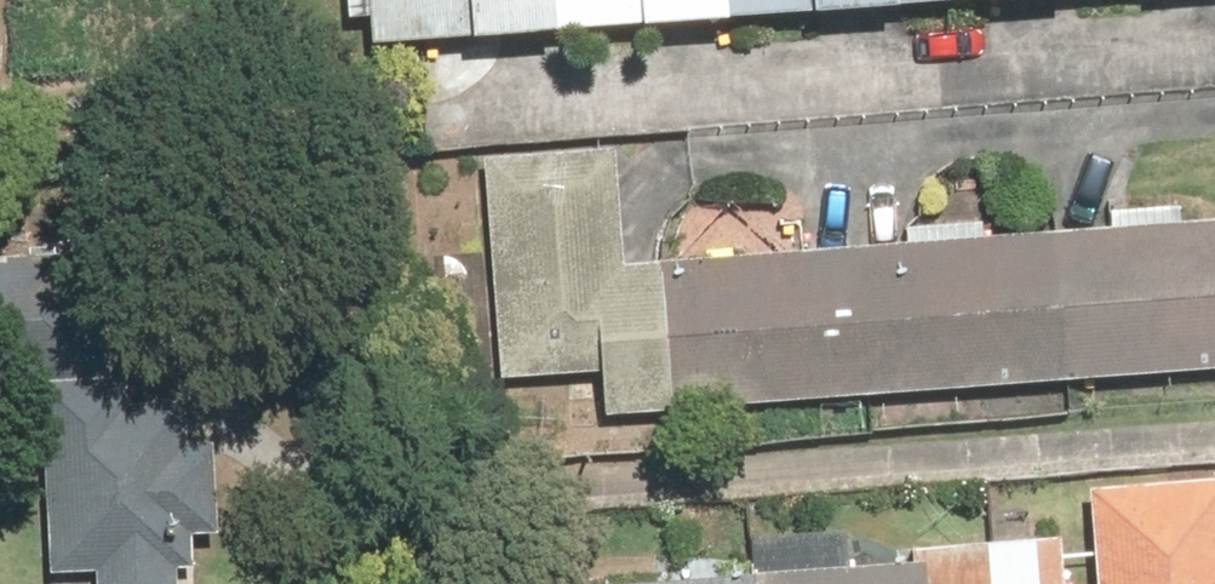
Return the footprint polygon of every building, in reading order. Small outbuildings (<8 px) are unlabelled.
[(354,15),(385,13),(387,43),(646,27),(645,10),(802,0),(353,0),(354,15)] [(1111,74),(1023,74),(1023,110),(1111,110),(1111,74)] [(606,101),(518,102),(518,138),(606,137),(606,101)] [(492,157),(505,376),(605,370),(607,407),(1214,371),(1214,216),(627,250),(621,149),(492,157)] [(113,583),(175,583),(172,552),(228,548),(219,433),(191,435),(189,410),(54,420),(64,553),(111,550),(113,583)] [(1098,480),(1105,583),(1214,583),(1214,472),(1098,480)] [(594,582),(594,583),(1070,583),(1067,537),(854,549),(853,526),(753,532),(755,572),(594,582)]
